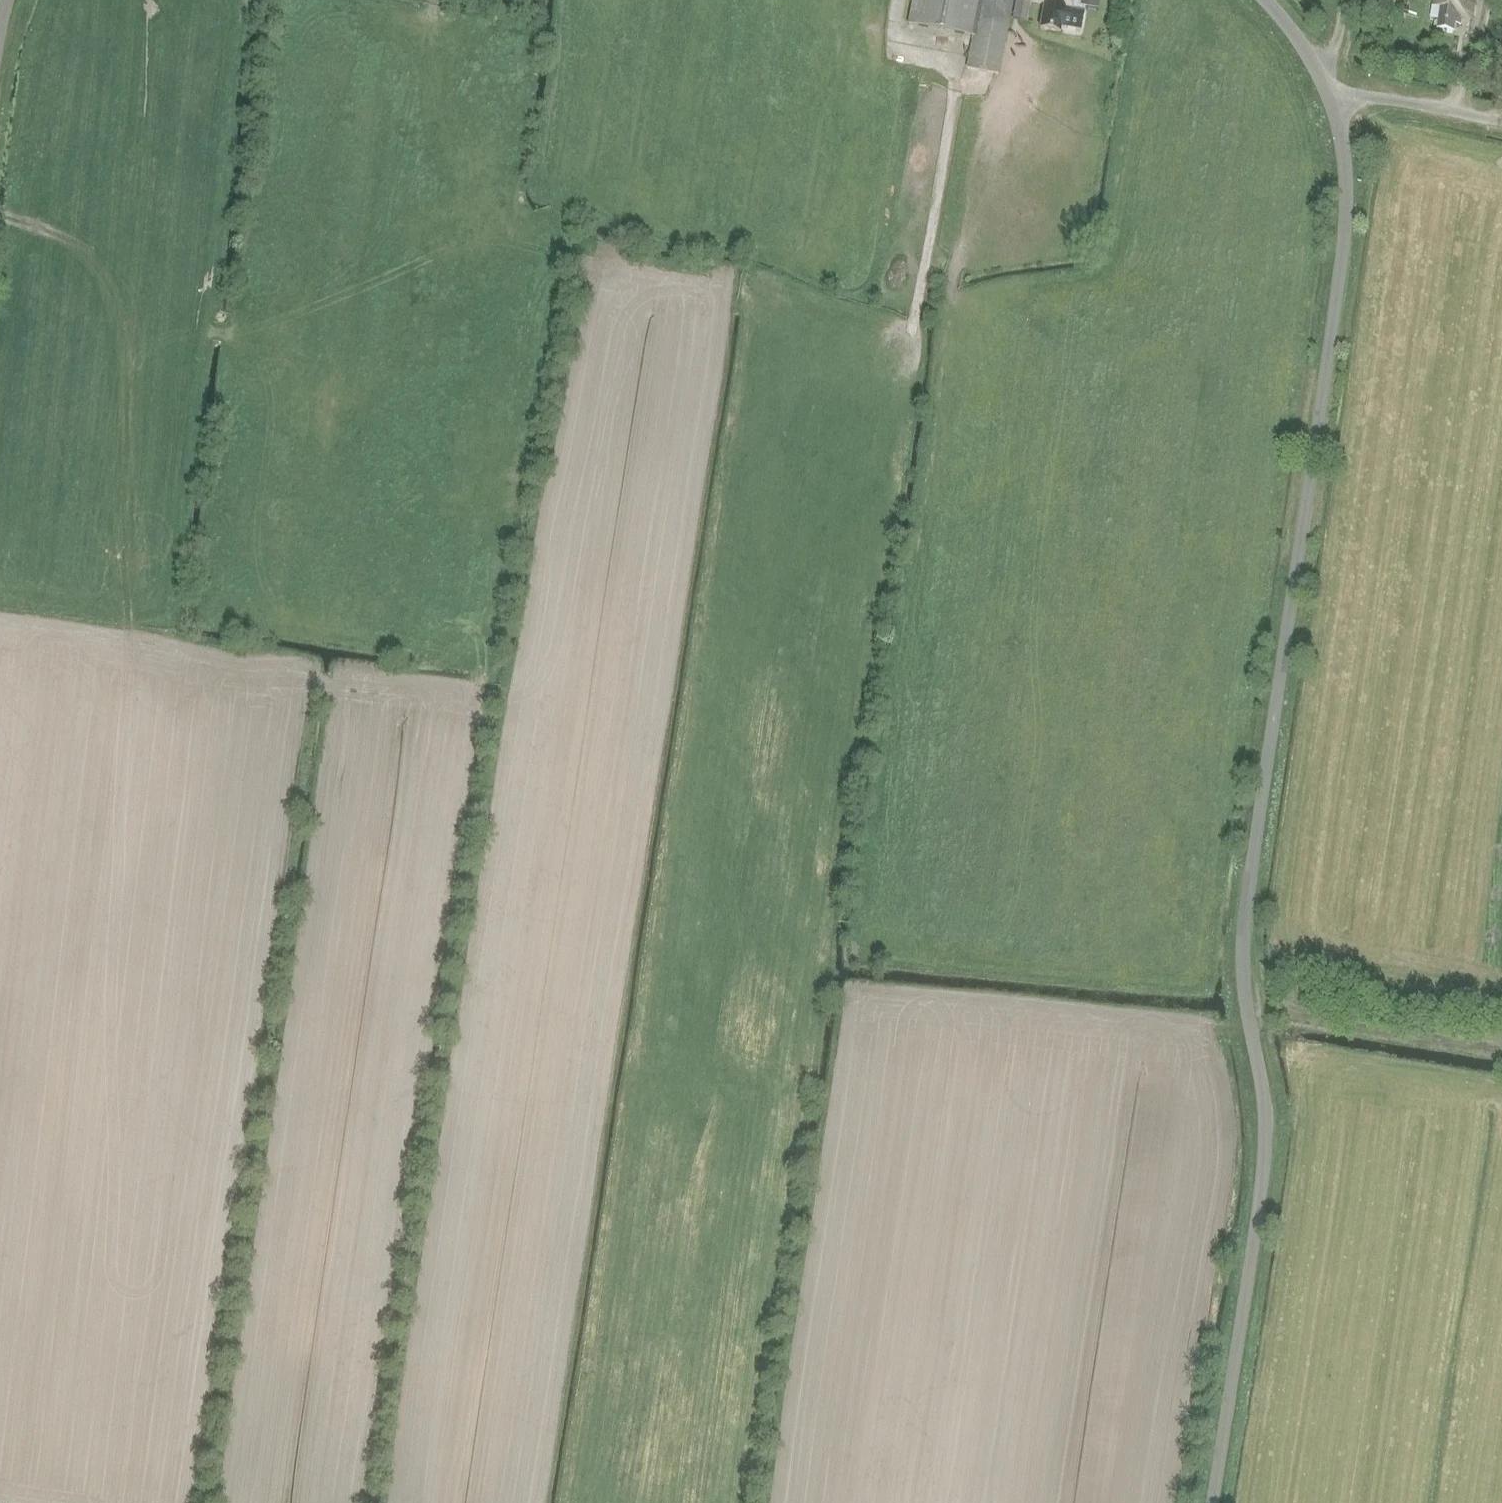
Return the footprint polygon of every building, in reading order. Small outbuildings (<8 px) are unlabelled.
[(1014,0),(913,0),(909,25),(974,37),(968,70),(999,76),(1014,0)] [(1013,18),(1033,22),(1036,3),(1045,5),(1040,29),(1061,33),(1062,24),(1081,28),(1084,14),(1070,11),(1072,0),(1076,1),(1076,0),(1017,0),(1013,18)] [(1094,0),(1082,0),(1081,7),(1092,9),(1094,0)] [(1433,7),(1440,8),(1436,30),(1454,33),(1455,25),(1460,26),(1461,19),(1471,21),(1474,0),(1434,0),(1433,7)]
